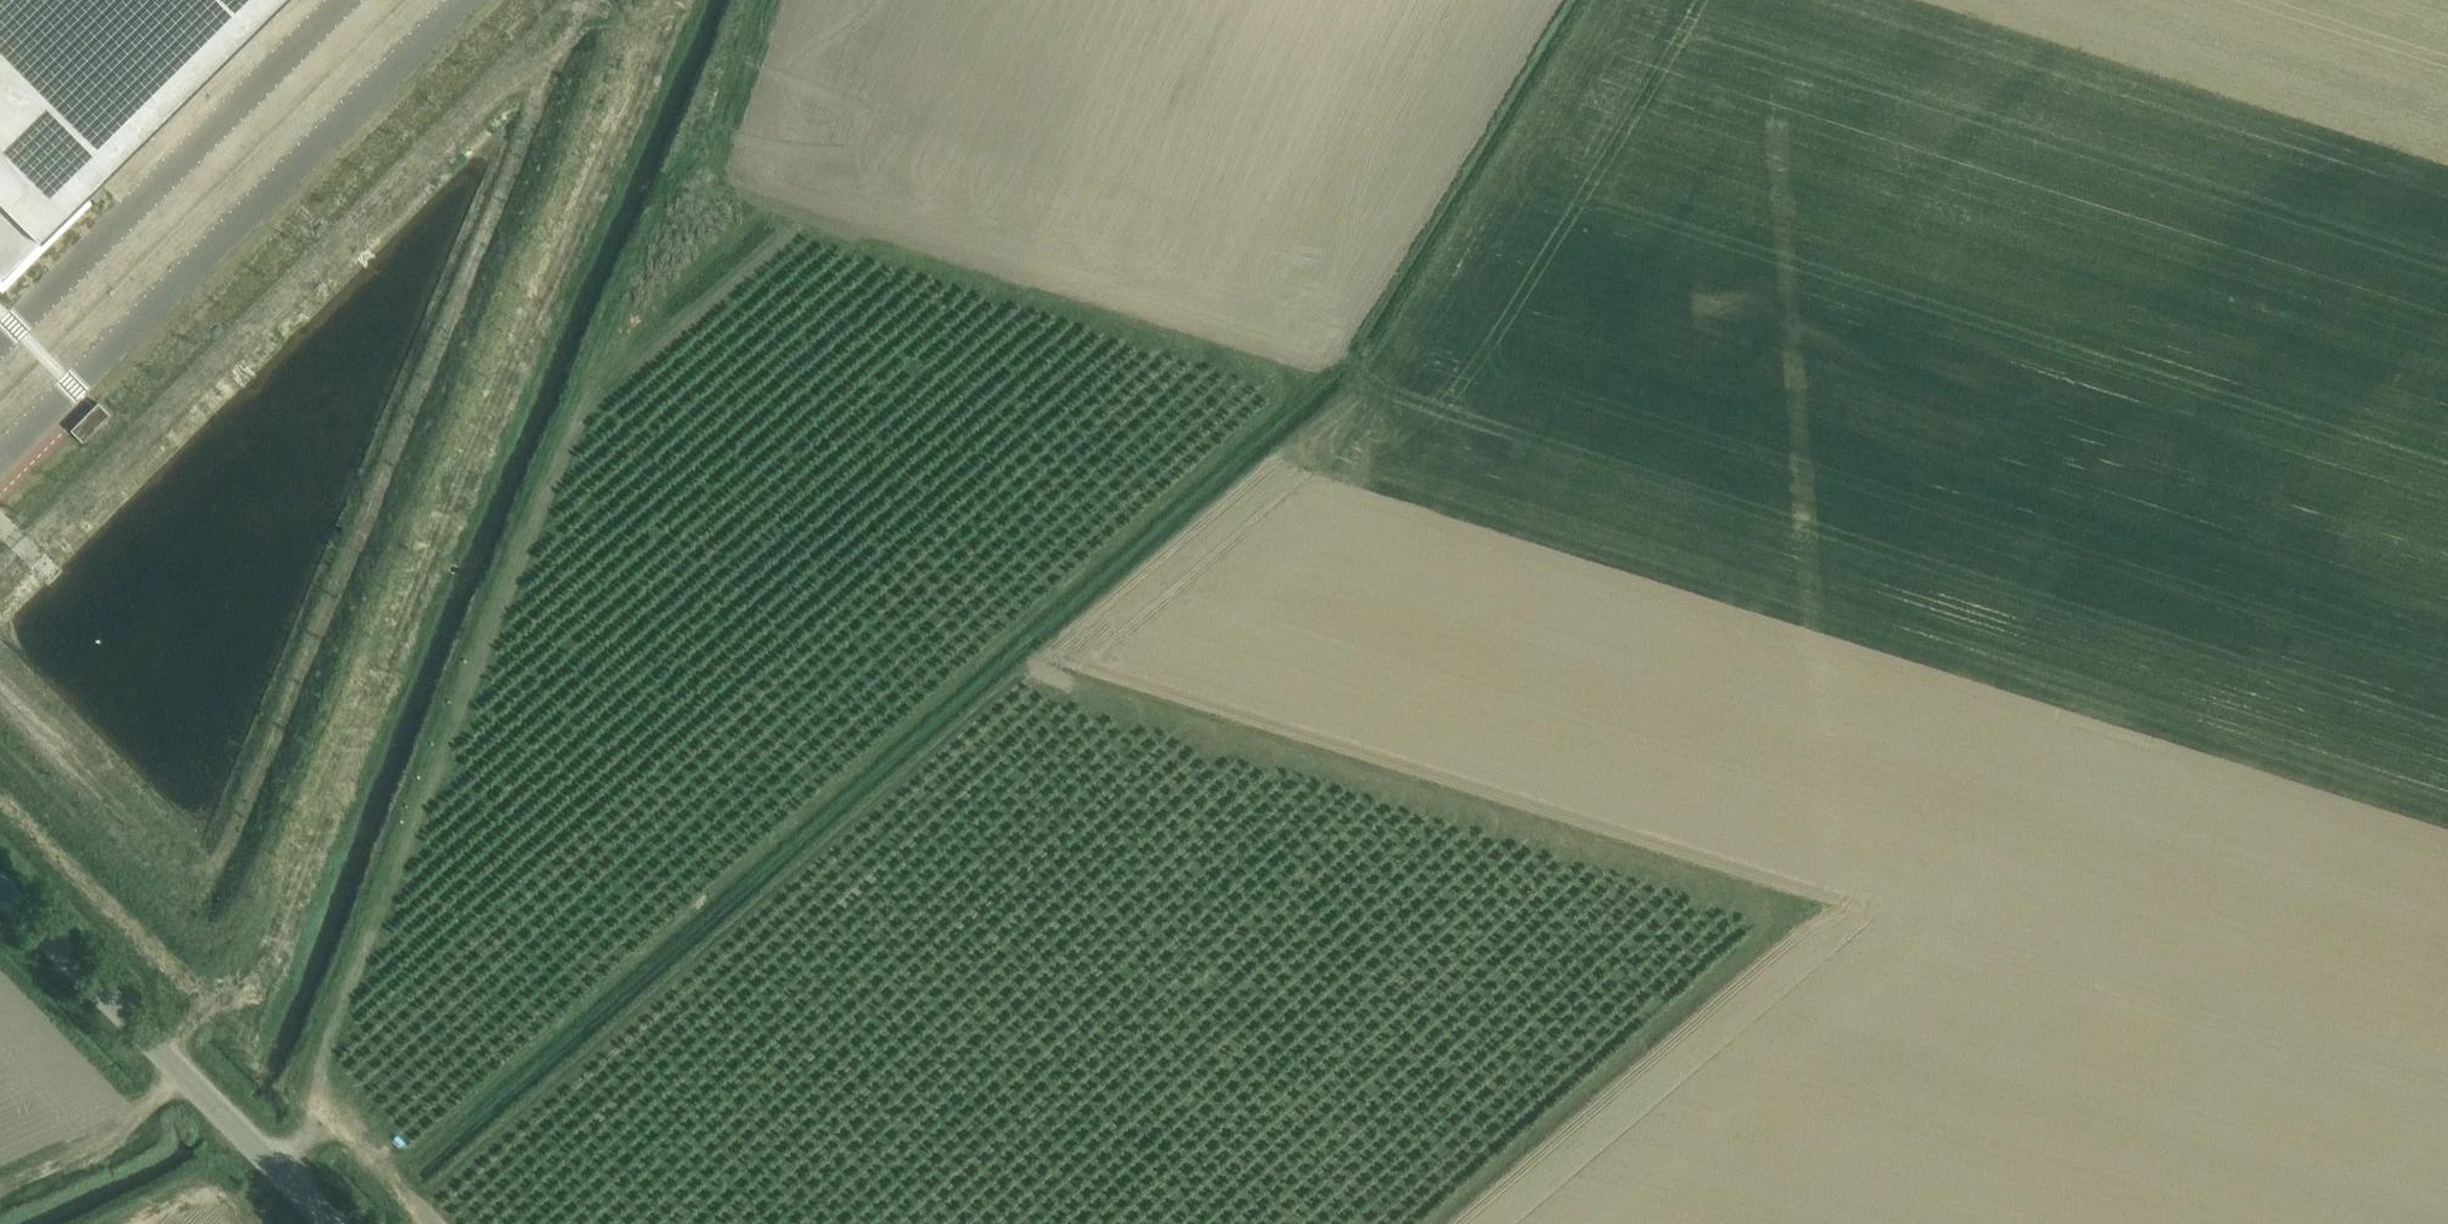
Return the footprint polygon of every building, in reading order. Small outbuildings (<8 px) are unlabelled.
[(2,280),(42,240),(48,234),(47,234),(61,221),(82,200),(82,201),(84,201),(87,202),(89,201),(91,199),(88,197),(86,195),(181,102),(279,5),(283,0),(0,0),(0,278),(2,280)]
